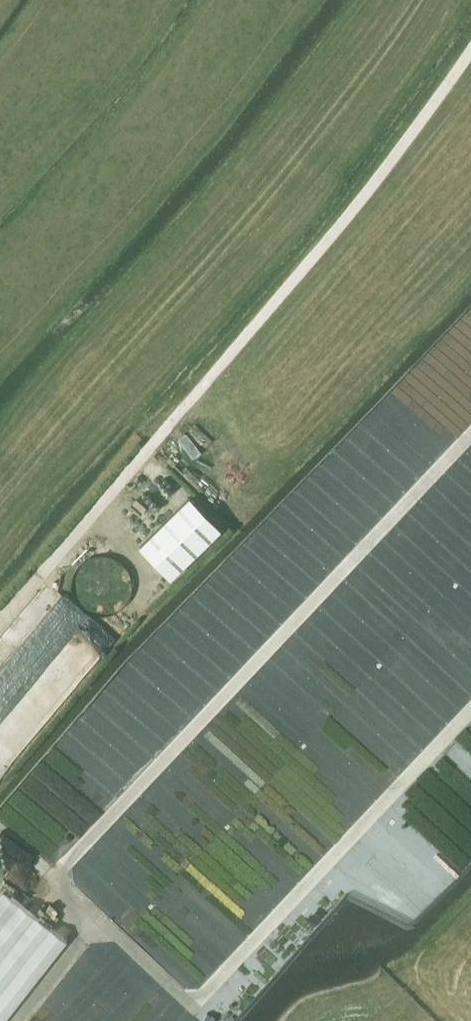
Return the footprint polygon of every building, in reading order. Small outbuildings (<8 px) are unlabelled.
[(191,497),(141,546),(172,577),(222,529),(191,497)] [(67,935),(5,888),(0,895),(0,1020),(1,1020),(67,935)]
